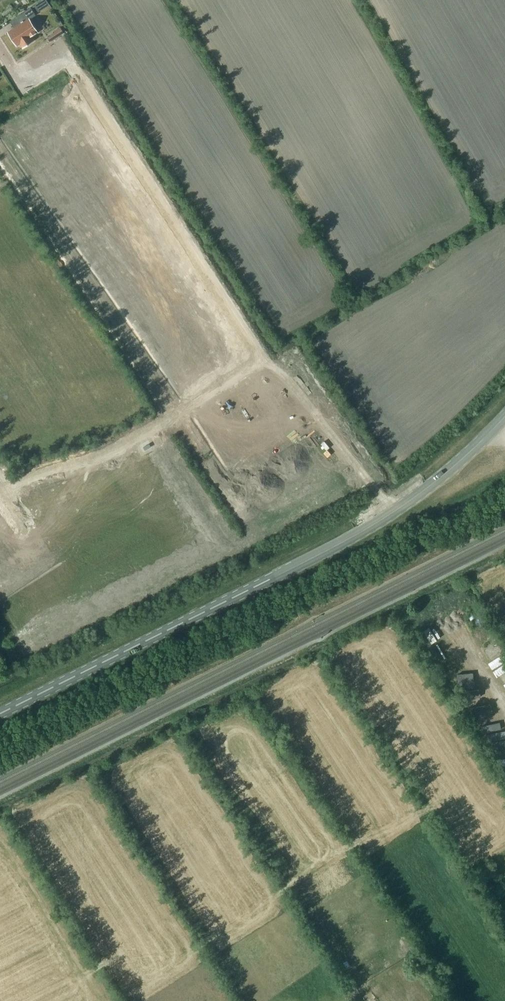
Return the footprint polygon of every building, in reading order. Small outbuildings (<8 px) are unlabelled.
[(14,28),(8,32),(17,45),(20,43),(23,47),(33,41),(30,36),(38,32),(30,19),(35,15),(31,8),(17,16),(22,23),(14,28)] [(61,27),(54,32),(55,33),(57,37),(64,32),(64,31),(61,28),(61,27)] [(161,346),(157,339),(152,331),(143,337),(153,352),(161,346)] [(0,517),(0,531),(8,526),(2,515),(0,517)]
